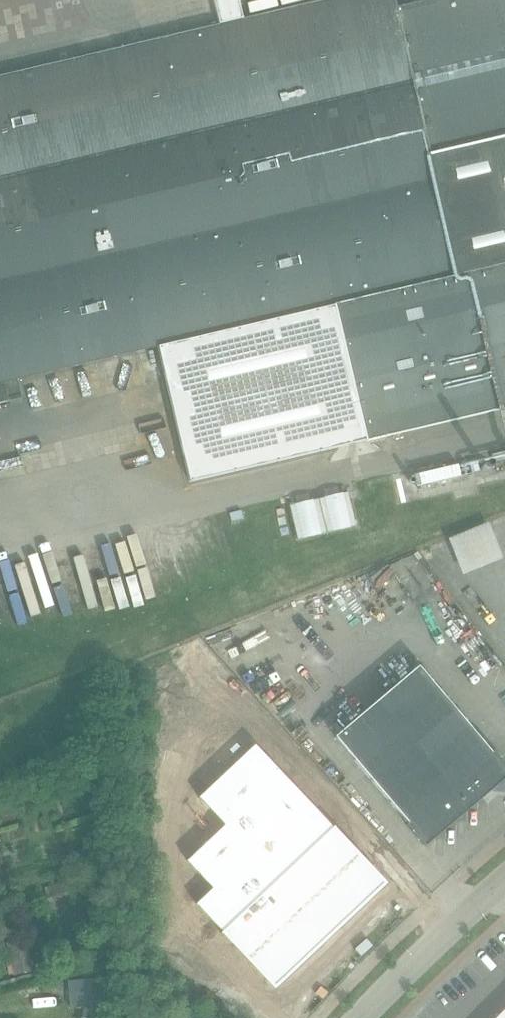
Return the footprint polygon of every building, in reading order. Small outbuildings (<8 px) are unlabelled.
[(22,398),(18,379),(159,346),(190,482),(367,440),(367,441),(478,415),(504,409),(504,0),(436,0),(398,9),(396,0),(329,0),(243,20),(239,0),(215,0),(221,25),(0,77),(0,404),(22,398)] [(440,462),(443,473),(475,465),(478,477),(504,471),(504,460),(504,458),(492,461),(490,450),(440,462)] [(297,540),(356,526),(348,492),(289,506),(297,540)] [(481,562),(504,553),(504,512),(467,527),(481,562)] [(280,638),(287,633),(274,614),(268,619),(280,638)] [(480,646),(488,641),(476,622),(468,626),(480,646)] [(425,847),(504,779),(504,765),(493,751),(492,753),(419,666),(336,739),(410,822),(407,825),(425,847)] [(335,827),(334,828),(256,745),(199,798),(225,825),(187,861),(213,888),(197,904),(223,932),(222,933),(222,934),(223,932),(275,987),(321,944),(322,945),(323,945),(322,944),(339,927),(340,928),(341,927),(340,926),(386,883),(334,828),(335,827)] [(496,1017),(504,1017),(504,1009),(496,1017)]
